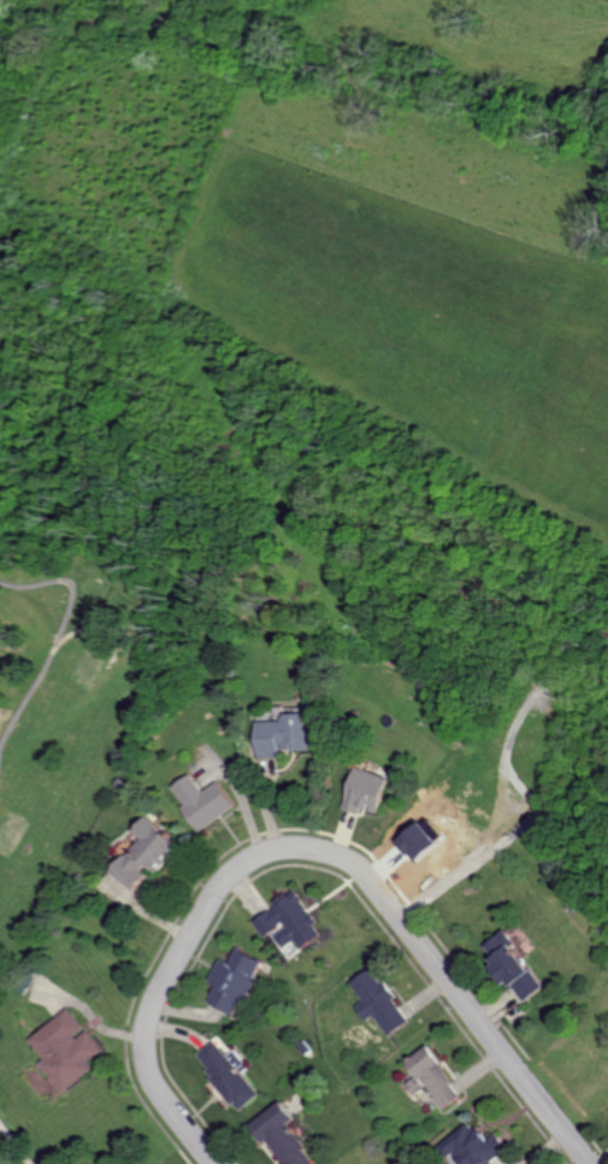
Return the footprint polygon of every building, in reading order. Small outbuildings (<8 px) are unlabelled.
[(258,758),(280,757),(280,751),(311,750),(310,713),(284,714),(284,720),(257,721),(258,758)] [(392,778),(359,767),(344,808),(363,815),(365,808),(380,813),(392,778)] [(219,781),(203,792),(191,774),(171,788),(200,831),(236,806),(219,781)] [(135,891),(151,872),(154,875),(180,844),(147,817),(134,832),(141,838),(113,872),(135,891)] [(264,938),(273,932),(284,947),(294,940),(299,947),(323,931),(295,890),(251,920),(264,938)] [(487,946),(497,960),(493,963),(525,1004),(547,987),(505,932),(487,946)] [(208,1003),(237,1016),(263,961),(237,949),(230,963),(220,959),(210,981),(217,984),(208,1003)] [(351,983),(363,1001),(355,1006),(365,1021),(374,1015),(388,1036),(409,1021),(374,968),(351,983)] [(103,1051),(88,1030),(87,1030),(70,1008),(29,1038),(45,1060),(40,1063),(62,1093),(94,1069),(88,1062),(103,1051)] [(195,1057),(239,1111),(259,1095),(216,1041),(195,1057)] [(442,1109),(462,1097),(428,1046),(405,1062),(416,1078),(405,1085),(413,1096),(427,1087),(442,1109)] [(281,1163),(316,1163),(288,1125),(295,1120),(282,1102),(252,1123),(281,1163)] [(489,1142),(471,1121),(438,1148),(447,1158),(452,1154),(460,1163),(491,1163),(510,1149),(498,1135),(489,1142)]
